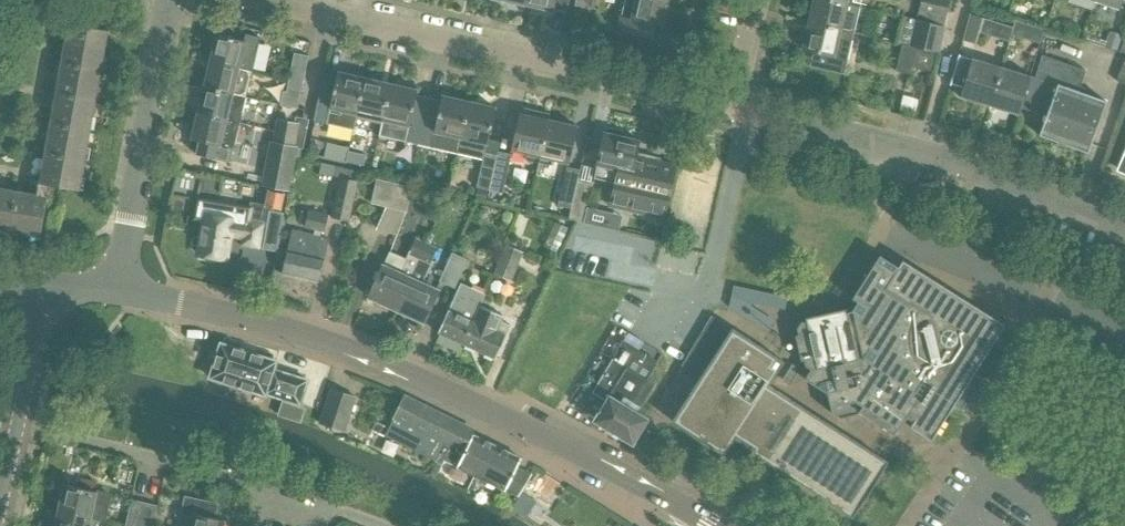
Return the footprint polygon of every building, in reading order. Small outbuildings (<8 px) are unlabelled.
[(526,5),(553,11),(555,3),(568,6),(569,0),(527,0),(526,5)] [(575,5),(592,9),(594,0),(576,0),(575,5)] [(668,0),(635,0),(631,18),(625,17),(622,30),(646,36),(649,23),(663,26),(669,0),(668,0)] [(807,22),(853,32),(859,7),(831,0),(812,0),(807,22)] [(917,19),(943,25),(949,0),(921,0),(917,19)] [(1119,6),(1118,8),(1119,9),(1122,0),(1101,0),(1119,6)] [(1011,34),(1013,25),(984,17),(983,18),(970,14),(963,40),(976,44),(979,33),(1009,41),(1011,34)] [(943,25),(917,19),(910,46),(937,52),(943,25)] [(1015,19),(1013,25),(1011,34),(1040,42),(1044,27),(1015,19)] [(853,32),(807,22),(801,48),(812,51),(809,66),(844,74),(853,32)] [(72,33),(71,39),(106,46),(107,38),(104,38),(105,31),(108,31),(108,30),(68,23),(66,32),(72,33)] [(212,51),(210,61),(239,68),(245,41),(216,34),(215,36),(216,36),(213,49),(212,49),(212,51)] [(63,49),(62,54),(99,61),(100,57),(104,57),(106,46),(71,39),(69,50),(63,49)] [(937,52),(910,46),(901,44),(895,70),(910,74),(911,66),(933,71),(937,52)] [(1047,121),(1041,136),(1057,142),(1059,138),(1067,141),(1066,145),(1090,154),(1109,102),(1078,91),(1085,68),(1035,52),(1028,73),(1015,114),(1018,115),(1021,107),(1046,116),(1045,120),(1047,121)] [(294,53),(288,80),(302,83),(308,56),(294,53)] [(67,63),(65,71),(100,78),(102,68),(98,68),(99,61),(62,54),(61,62),(67,63)] [(960,97),(987,106),(998,65),(972,58),(960,97)] [(204,86),(203,87),(246,97),(252,71),(239,68),(210,61),(208,71),(207,71),(207,72),(204,86)] [(987,106),(1015,114),(1028,73),(998,65),(987,106)] [(314,121),(352,129),(364,77),(325,69),(314,121)] [(58,79),(56,86),(94,93),(95,87),(98,88),(100,78),(65,71),(64,80),(58,79)] [(356,118),(379,123),(385,100),(389,83),(364,77),(352,129),(353,130),(356,118)] [(302,83),(288,80),(286,91),(300,94),(302,83)] [(378,135),(417,144),(428,97),(416,95),(417,90),(389,83),(385,100),(379,123),(381,124),(378,135)] [(61,94),(60,103),(94,110),(96,99),(93,98),(94,93),(56,86),(55,92),(61,94)] [(200,103),(198,113),(240,123),(246,97),(203,87),(203,88),(204,88),(200,101),(200,103)] [(417,144),(455,153),(468,101),(442,95),(441,100),(428,97),(417,144)] [(495,107),(468,101),(455,153),(483,159),(476,187),(489,190),(497,155),(485,152),(495,107)] [(52,109),(51,118),(88,125),(89,117),(93,118),(94,110),(60,103),(58,110),(52,109)] [(520,114),(512,150),(527,154),(526,159),(538,162),(548,119),(537,117),(538,112),(524,109),(523,114),(520,114)] [(240,123),(198,113),(195,122),(195,124),(192,137),(191,137),(191,139),(233,149),(240,123)] [(280,120),(278,132),(297,136),(294,147),(297,148),(303,149),(309,119),(295,117),(294,123),(280,120)] [(56,124),(54,135),(88,142),(91,129),(87,128),(88,125),(51,118),(50,123),(56,124)] [(548,119),(538,162),(551,165),(552,159),(568,163),(576,126),(548,119)] [(297,136),(278,132),(276,143),(271,142),(265,169),(291,175),(297,148),(294,147),(297,136)] [(675,165),(644,157),(635,155),(639,140),(604,132),(594,178),(615,183),(611,202),(648,211),(647,215),(663,219),(675,165)] [(47,139),(45,150),(82,157),(84,147),(87,148),(88,142),(54,135),(53,141),(47,139)] [(51,154),(48,167),(83,174),(85,159),(82,158),(82,157),(45,150),(44,153),(51,154)] [(346,162),(363,165),(366,155),(348,151),(346,162)] [(498,151),(497,155),(489,190),(502,193),(511,154),(498,151)] [(28,199),(22,233),(28,234),(28,231),(39,233),(39,236),(40,237),(47,196),(44,195),(46,184),(80,190),(80,189),(76,189),(78,178),(82,178),(83,174),(48,167),(48,171),(41,170),(37,194),(34,194),(33,200),(28,199)] [(571,208),(577,178),(579,170),(566,167),(558,205),(571,208)] [(331,216),(348,220),(357,181),(340,178),(331,216)] [(577,178),(571,208),(568,218),(575,219),(584,221),(593,182),(577,178)] [(372,203),(406,211),(412,187),(377,179),(372,203)] [(5,227),(11,190),(4,188),(2,194),(0,194),(0,226),(5,227)] [(8,231),(22,233),(28,199),(16,197),(17,191),(11,190),(5,227),(9,228),(8,231)] [(265,206),(280,210),(284,194),(268,190),(265,206)] [(205,199),(202,215),(205,215),(198,254),(226,259),(230,235),(244,237),(243,243),(258,246),(262,225),(252,223),(255,208),(205,199)] [(314,235),(293,230),(283,273),(317,281),(327,238),(320,236),(321,231),(323,231),(327,214),(309,210),(305,227),(315,229),(314,235)] [(263,231),(276,234),(280,213),(267,211),(265,222),(263,231)] [(369,296),(396,309),(425,243),(415,238),(406,259),(390,252),(384,266),(383,266),(369,296)] [(425,243),(396,309),(424,321),(437,291),(421,283),(437,248),(425,243)] [(494,273),(510,280),(522,252),(506,245),(494,273)] [(439,280),(454,287),(466,260),(452,253),(439,280)] [(798,334),(795,335),(801,360),(803,360),(805,366),(810,369),(808,372),(805,377),(804,379),(827,394),(832,413),(837,417),(839,418),(858,414),(859,412),(895,435),(906,417),(913,421),(910,427),(931,440),(951,408),(953,405),(962,411),(971,397),(983,378),(974,373),(976,369),(1004,324),(902,260),(898,266),(879,255),(852,298),(857,301),(852,310),(847,311),(846,308),(805,318),(805,320),(801,321),(796,328),(798,334)] [(438,332),(464,344),(481,306),(480,306),(485,294),(460,283),(448,309),(438,332)] [(749,302),(751,289),(733,285),(729,307),(746,318),(748,304),(749,302)] [(481,306),(464,344),(495,358),(510,325),(500,321),(502,316),(481,306)] [(716,335),(723,324),(713,317),(706,328),(716,335)] [(732,331),(673,424),(702,444),(725,457),(736,439),(739,440),(752,448),(754,451),(752,453),(779,472),(807,488),(853,518),(869,496),(889,463),(769,387),(784,364),(732,331)] [(643,342),(628,333),(623,341),(638,350),(643,342)] [(611,343),(619,348),(623,341),(615,336),(611,343)] [(605,401),(600,409),(599,409),(593,420),(607,429),(607,430),(617,437),(618,435),(633,444),(634,442),(648,418),(638,410),(655,382),(648,378),(657,362),(638,350),(623,341),(619,348),(618,349),(615,355),(591,392),(605,401)] [(615,355),(618,349),(609,343),(605,349),(615,355)] [(265,395),(266,393),(299,404),(307,381),(273,370),(276,361),(221,344),(210,377),(265,395)] [(319,422),(344,431),(356,397),(331,389),(319,422)] [(471,428),(461,422),(405,395),(384,436),(434,460),(444,441),(455,447),(459,438),(468,432),(471,428)] [(444,460),(477,476),(493,445),(472,435),(475,429),(471,428),(468,432),(459,438),(455,447),(444,441),(434,460),(442,464),(444,460)] [(493,445),(477,476),(505,490),(505,489),(520,496),(531,474),(516,467),(520,458),(493,445)] [(60,502),(58,511),(91,518),(91,519),(104,522),(109,494),(63,484),(63,486),(60,500),(59,502),(60,502)] [(512,509),(527,517),(537,501),(522,492),(512,509)] [(189,525),(223,525),(224,522),(225,522),(225,520),(213,517),(216,505),(186,498),(183,512),(191,514),(189,525)] [(125,525),(139,525),(144,502),(131,499),(125,525)] [(139,525),(152,525),(157,505),(144,502),(139,525)] [(91,519),(91,518),(58,511),(56,519),(55,521),(56,521),(55,525),(89,525),(91,519)]
